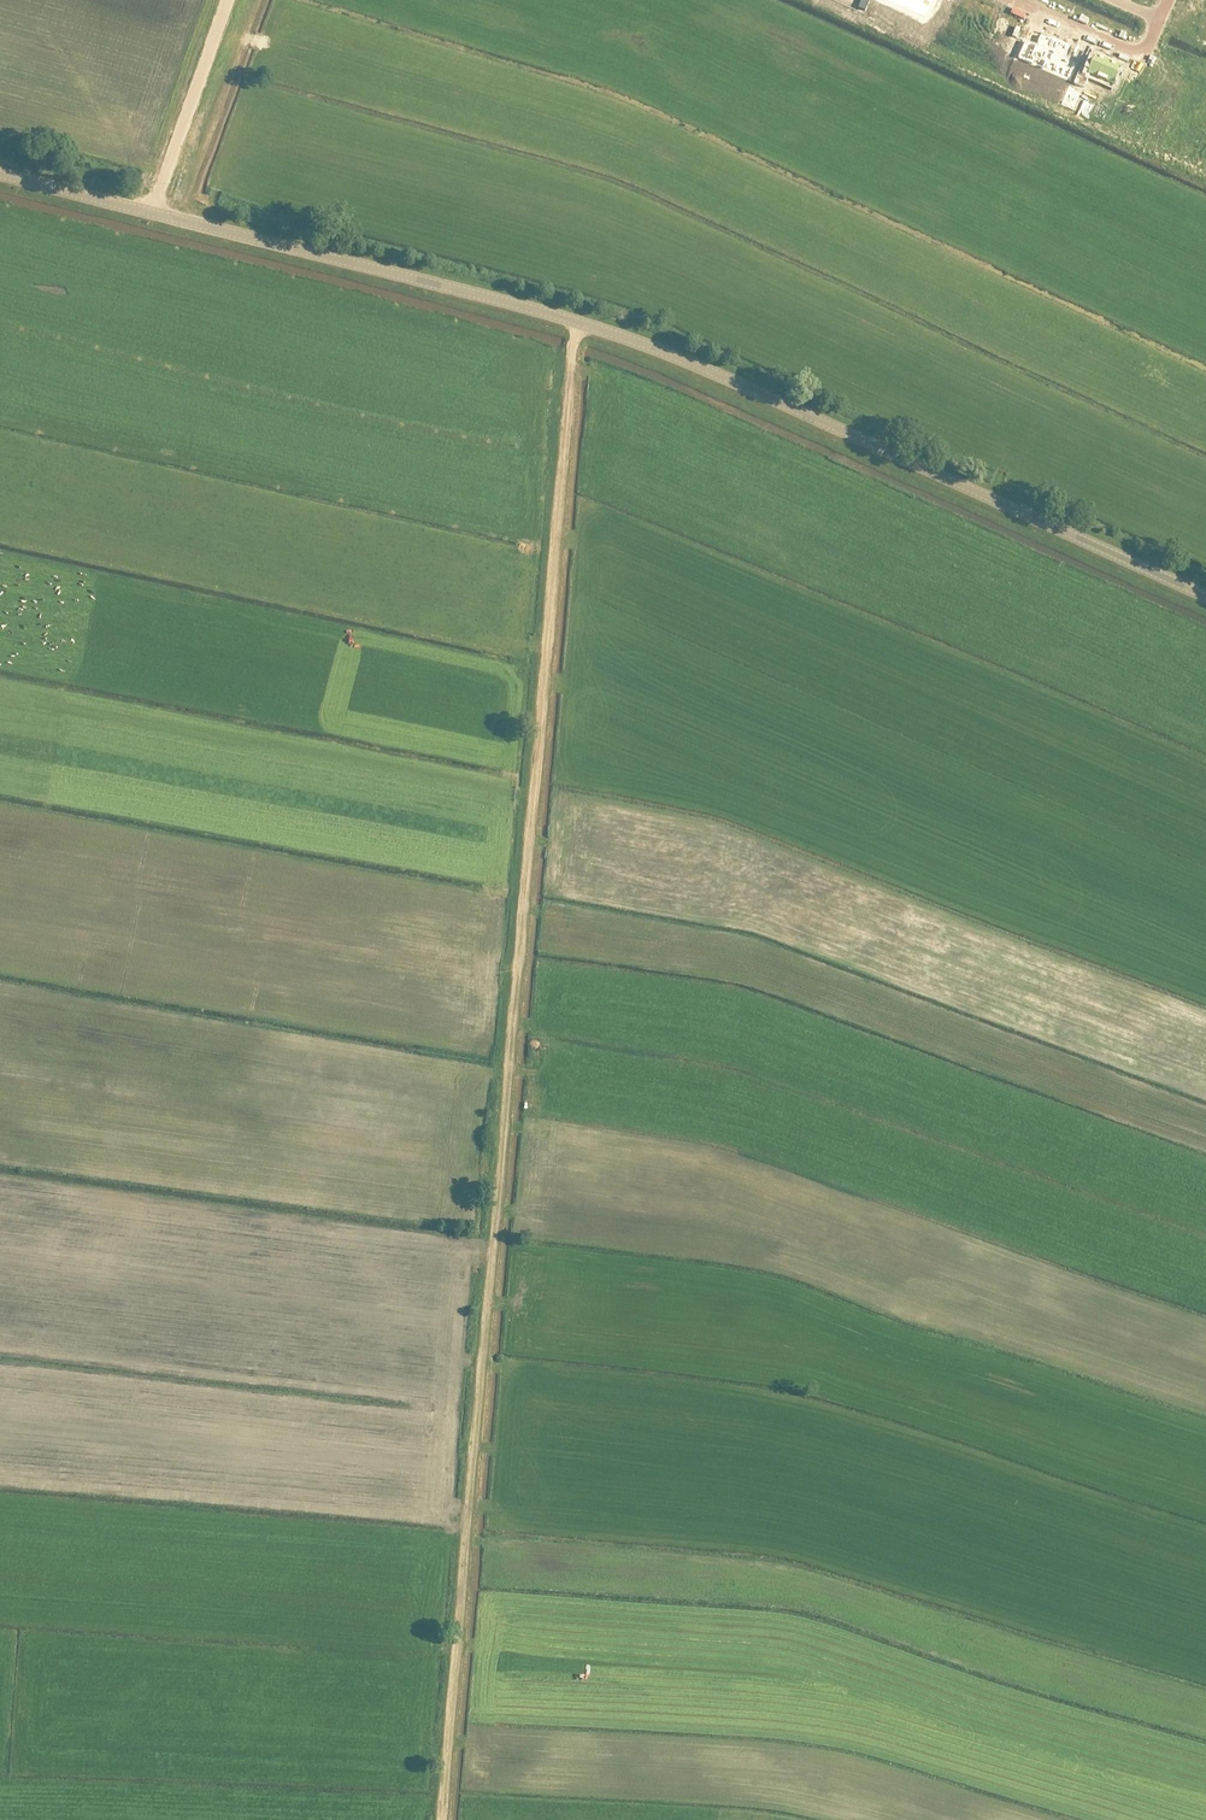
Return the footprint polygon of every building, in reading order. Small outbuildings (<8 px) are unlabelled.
[(857,10),(864,13),(869,0),(862,0),(857,10)] [(902,0),(880,0),(898,8),(902,0)] [(898,8),(924,20),(933,0),(902,0),(898,8)] [(930,18),(941,23),(945,15),(970,26),(978,6),(970,3),(971,1),(967,0),(964,0),(951,0),(948,7),(937,2),(930,18)] [(979,20),(972,37),(981,41),(984,33),(1012,45),(1021,25),(992,13),(988,24),(979,20)] [(1025,43),(1017,61),(1042,72),(1056,40),(1041,34),(1040,38),(1037,43),(1027,38),(1025,43)] [(1056,40),(1042,72),(1070,84),(1078,65),(1079,61),(1066,56),(1069,49),(1070,46),(1056,40)] [(1114,88),(1122,69),(1096,58),(1091,69),(1082,65),(1073,86),(1082,90),(1084,91),(1090,78),(1114,88)] [(1072,112),(1080,94),(1067,89),(1060,106),(1072,112)]
